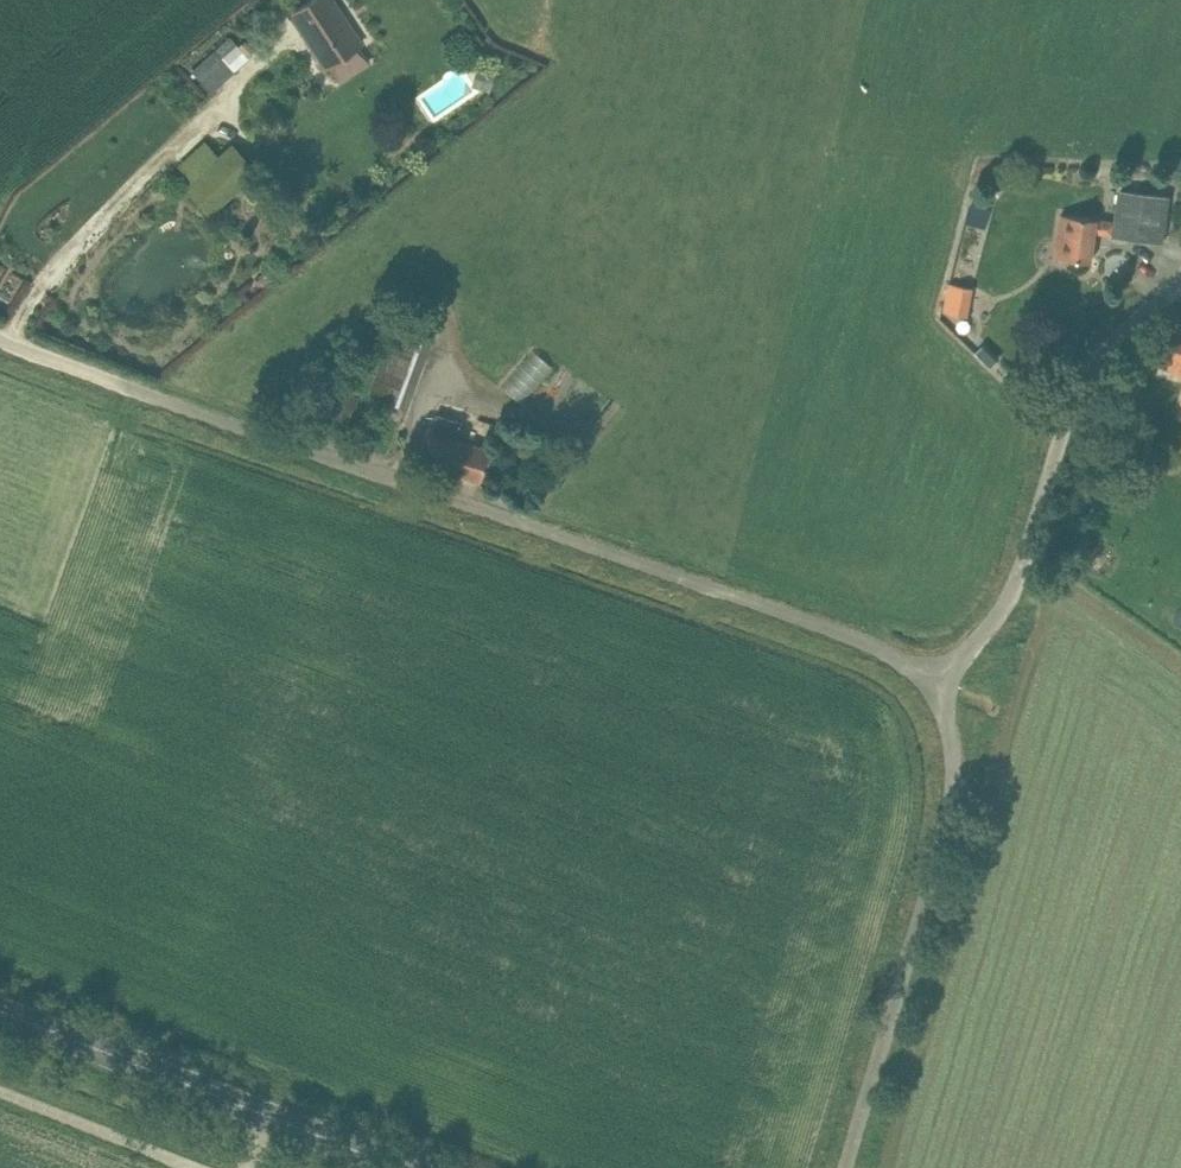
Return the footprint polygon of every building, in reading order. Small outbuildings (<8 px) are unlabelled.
[(328,65),(339,82),(371,62),(354,48),(361,44),(333,0),(310,0),(291,13),(325,67),(328,65)] [(238,43),(220,59),(214,52),(203,62),(222,83),(251,57),(238,43)] [(489,89),(493,71),(477,67),(472,86),(489,89)] [(1058,255),(1068,256),(1092,260),(1096,230),(1115,233),(1115,235),(1163,242),(1169,194),(1121,187),(1117,219),(1063,213),(1058,255)] [(973,287),(948,282),(943,311),(968,315),(973,287)] [(1174,319),(1161,363),(1180,369),(1180,322),(1174,319)] [(520,399),(552,365),(535,349),(503,382),(520,399)] [(480,480),(489,447),(457,438),(462,420),(437,413),(422,463),(480,480)]
